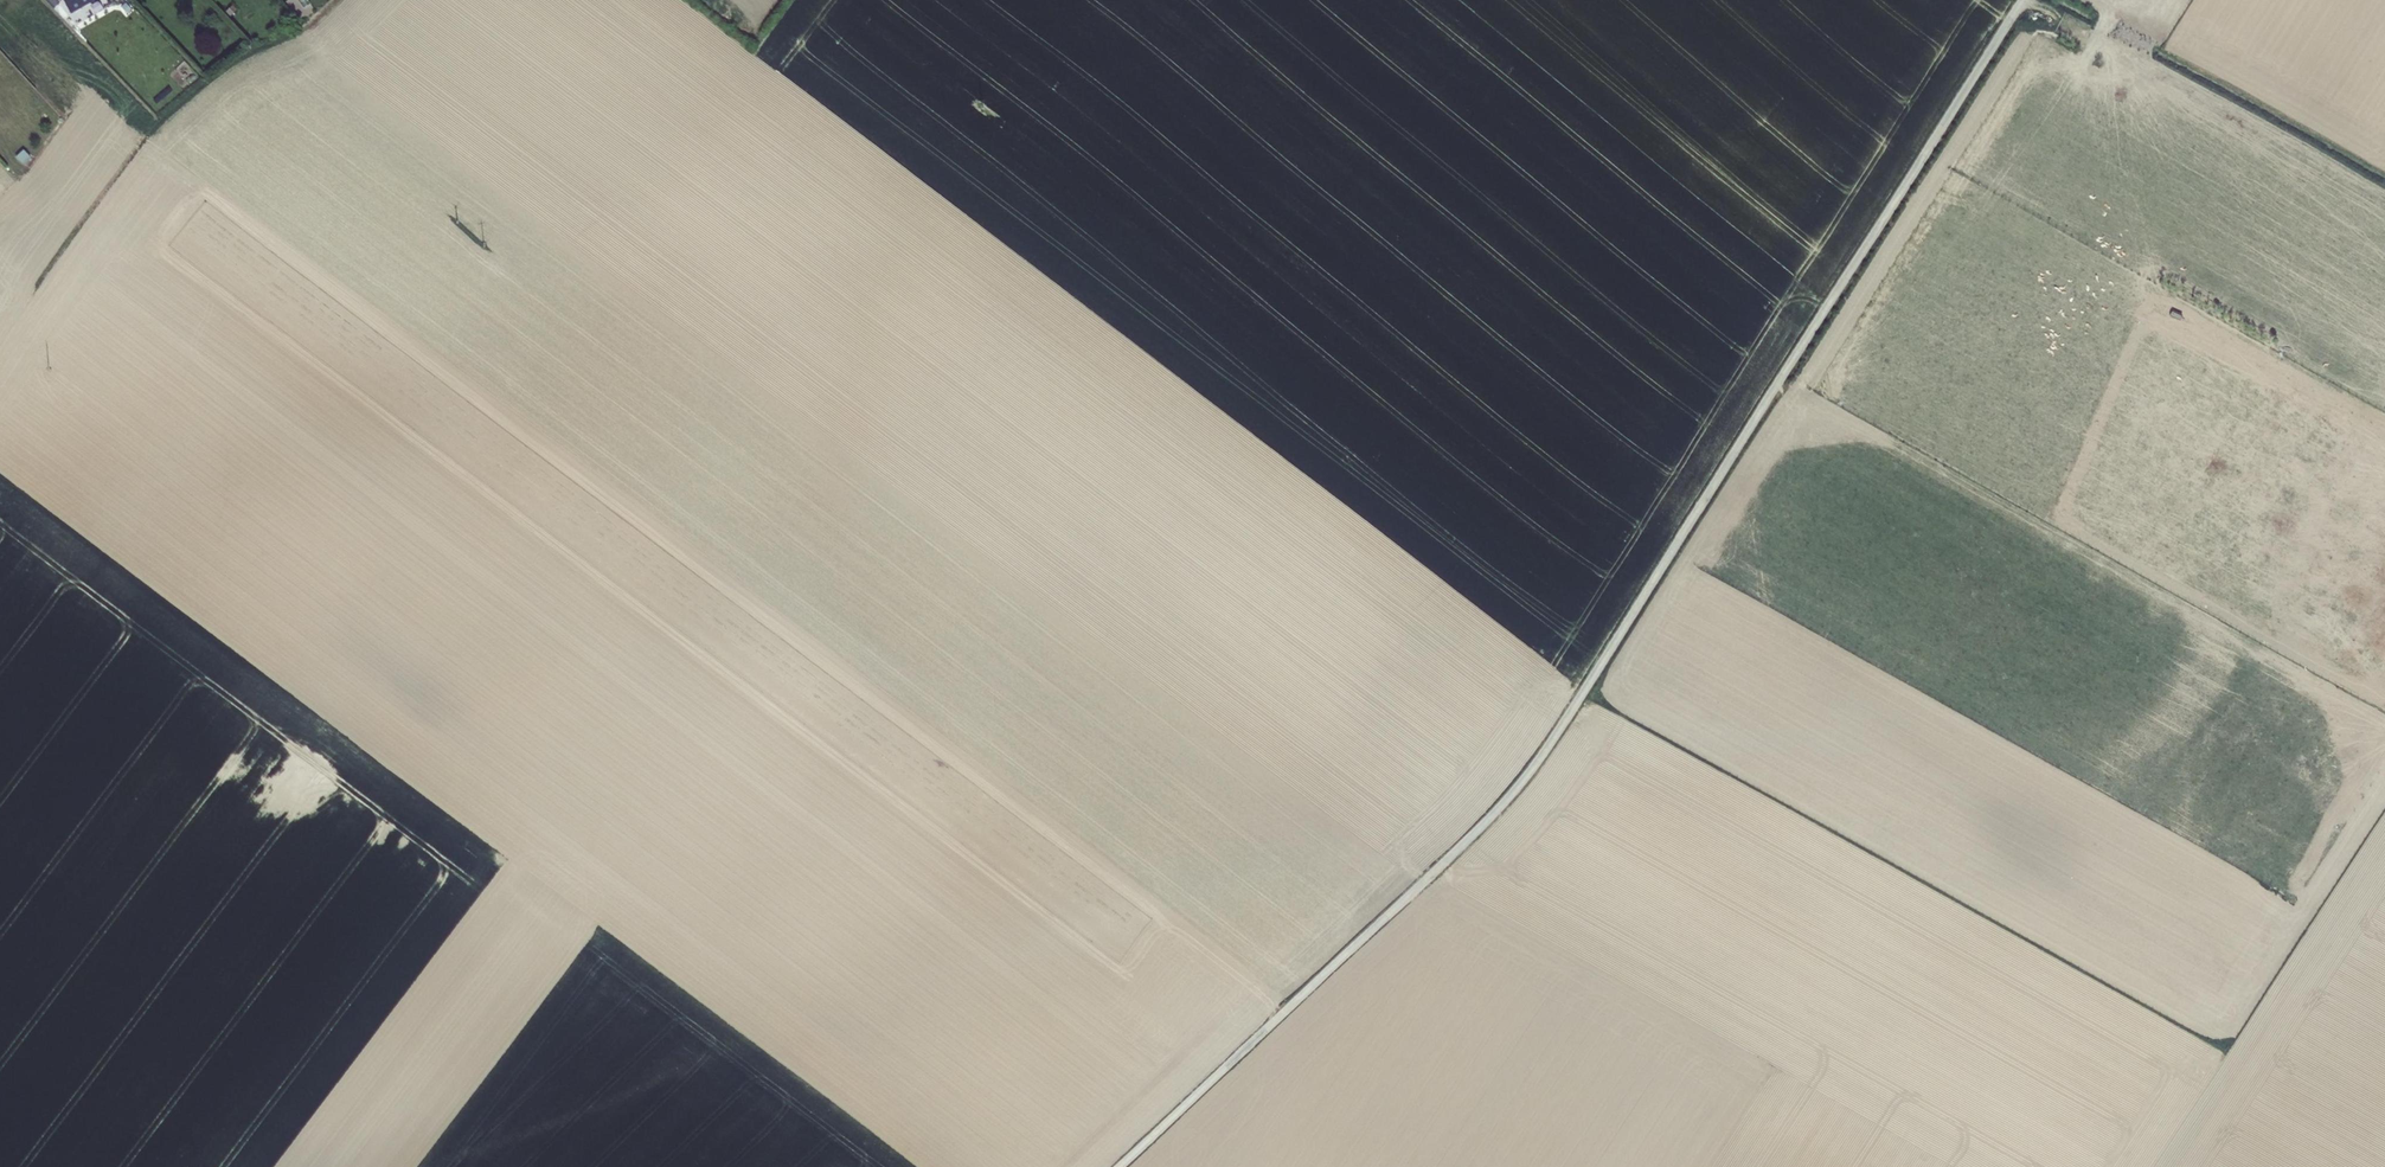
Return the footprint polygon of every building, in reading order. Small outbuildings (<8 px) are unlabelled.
[(58,3),(61,1),(69,14),(94,0),(56,0),(58,3)] [(304,8),(311,4),(308,0),(298,0),(304,8)] [(237,10),(233,5),(226,11),(230,16),(237,10)] [(22,168),(29,161),(23,155),(16,161),(22,168)]
